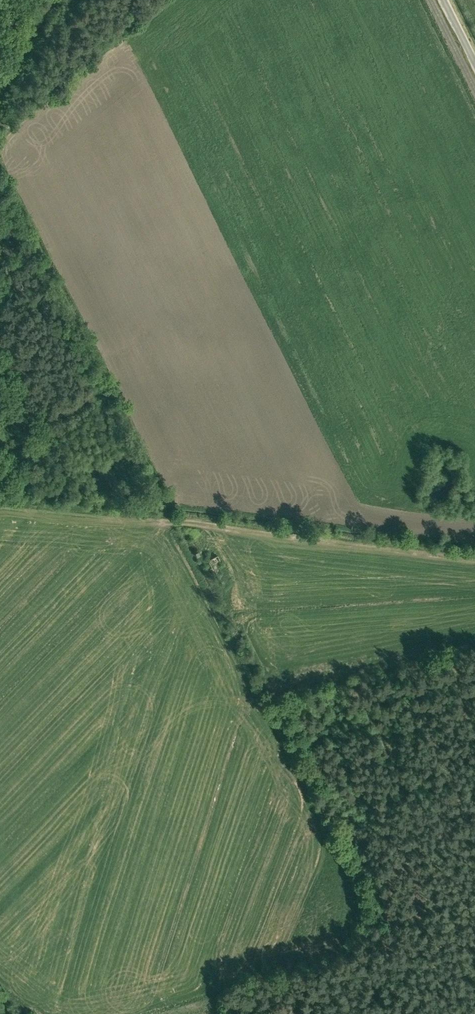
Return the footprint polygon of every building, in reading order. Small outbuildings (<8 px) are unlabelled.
[(126,613),(114,604),(108,611),(121,621),(126,613)]
